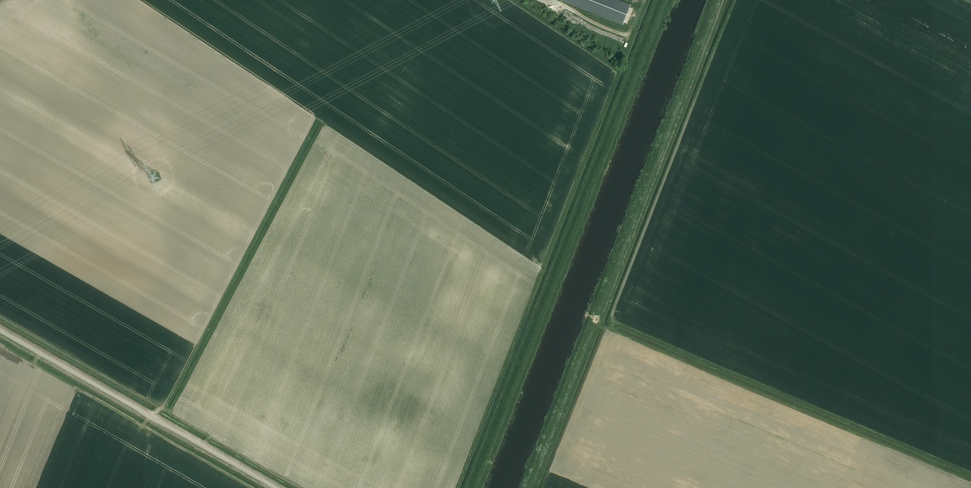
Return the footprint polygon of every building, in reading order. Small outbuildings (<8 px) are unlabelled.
[(622,24),(630,5),(618,0),(562,0),(622,24)]
